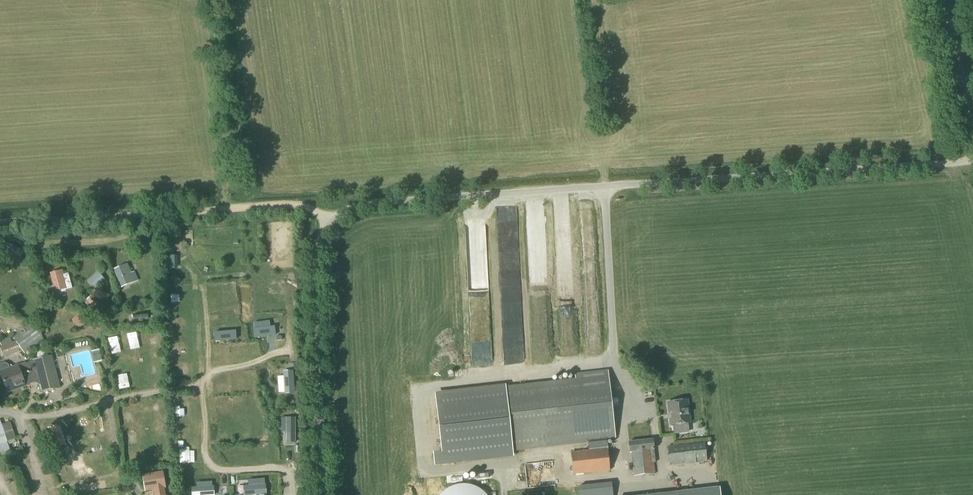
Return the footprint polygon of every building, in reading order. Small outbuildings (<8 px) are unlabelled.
[(12,250),(12,260),(24,260),(24,250),(12,250)] [(169,255),(170,270),(179,269),(179,254),(169,255)] [(135,271),(129,273),(126,266),(116,270),(122,286),(133,282),(138,280),(135,271)] [(28,281),(36,278),(33,268),(25,271),(28,281)] [(96,289),(105,280),(97,271),(88,281),(96,289)] [(56,291),(60,290),(60,293),(66,291),(66,290),(72,288),(68,274),(63,275),(62,272),(52,275),(56,291)] [(213,300),(223,299),(221,284),(212,285),(213,300)] [(239,284),(229,284),(230,300),(240,299),(239,284)] [(191,304),(191,292),(173,292),(174,304),(191,304)] [(93,307),(99,302),(92,295),(86,300),(93,307)] [(80,329),(90,320),(82,311),(72,321),(80,329)] [(192,330),(191,318),(174,319),(174,331),(192,330)] [(5,357),(22,351),(25,354),(44,340),(40,330),(34,323),(13,337),(16,341),(1,346),(5,357)] [(253,328),(254,338),(277,334),(275,324),(253,328)] [(238,339),(247,340),(247,325),(238,325),(238,339)] [(126,333),(127,347),(138,346),(137,333),(126,333)] [(150,341),(156,350),(166,343),(160,334),(150,341)] [(122,357),(123,347),(114,347),(113,357),(122,357)] [(94,363),(102,361),(99,349),(91,352),(94,363)] [(34,362),(25,365),(24,364),(10,369),(9,365),(5,364),(0,365),(0,380),(2,379),(7,393),(32,383),(31,381),(38,380),(41,391),(60,387),(52,356),(33,361),(34,362)] [(20,357),(10,359),(11,365),(21,363),(20,357)] [(176,380),(191,379),(190,367),(176,368),(176,380)] [(294,369),(284,370),(287,392),(296,391),(294,369)] [(588,441),(589,451),(571,453),(573,475),(610,471),(607,439),(615,439),(608,371),(575,375),(576,382),(507,389),(506,384),(435,391),(441,448),(433,449),(434,464),(514,456),(513,449),(588,441)] [(129,376),(119,380),(122,390),(133,387),(129,376)] [(250,380),(239,381),(239,393),(251,392),(250,380)] [(220,385),(219,394),(229,394),(229,385),(220,385)] [(671,425),(690,423),(687,400),(668,403),(671,425)] [(179,417),(190,416),(189,406),(179,406),(179,417)] [(136,425),(139,415),(125,412),(122,422),(136,425)] [(296,418),(286,419),(287,446),(296,446),(296,418)] [(703,426),(702,418),(690,420),(691,428),(703,426)] [(179,424),(180,431),(191,430),(190,422),(179,424)] [(11,423),(2,426),(1,423),(0,424),(0,449),(2,455),(3,456),(11,453),(7,442),(15,439),(13,432),(14,432),(11,423)] [(217,445),(228,445),(228,429),(217,429),(217,445)] [(653,463),(655,463),(653,440),(629,442),(630,452),(632,452),(634,476),(655,474),(653,463)] [(66,441),(56,443),(58,451),(68,449),(66,441)] [(670,465),(707,462),(705,443),(668,447),(670,465)] [(181,460),(191,460),(191,446),(180,447),(181,460)] [(165,487),(163,473),(143,476),(146,490),(155,489),(156,494),(165,494),(163,487),(165,487)] [(495,492),(495,480),(487,480),(487,491),(495,492)] [(611,482),(579,485),(580,494),(613,494),(611,482)] [(244,484),(244,493),(268,492),(267,483),(244,484)] [(676,483),(615,489),(616,494),(677,494),(676,483)] [(193,494),(198,494),(216,494),(215,485),(192,486),(193,494)] [(242,486),(231,488),(232,494),(244,494),(242,486)]
